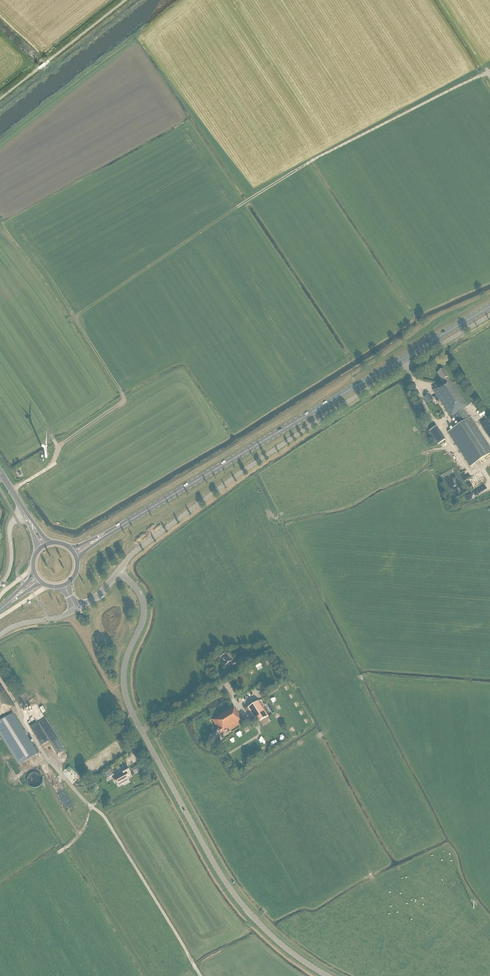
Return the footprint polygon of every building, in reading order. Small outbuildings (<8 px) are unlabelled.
[(448,378),(443,370),(437,374),(443,383),(444,383),(437,388),(433,391),(450,418),(452,416),(458,425),(448,432),(470,467),(489,454),(489,447),(471,417),(470,418),(464,409),(468,406),(452,383),(451,383),(448,378)] [(428,404),(433,400),(429,394),(424,398),(428,404)] [(489,444),(489,438),(483,426),(479,428),(489,444)] [(438,445),(445,440),(436,427),(429,431),(438,445)] [(229,659),(226,654),(220,658),(226,666),(233,661),(231,658),(229,659)] [(235,669),(246,661),(241,654),(235,658),(235,659),(234,659),(235,660),(231,663),(235,669)] [(236,678),(238,683),(245,680),(242,675),(236,678)] [(19,765),(37,754),(12,714),(6,718),(4,715),(11,711),(10,710),(15,707),(2,686),(0,687),(0,734),(19,765)] [(24,711),(31,707),(23,694),(15,698),(24,711)] [(262,727),(272,721),(259,701),(247,709),(257,724),(259,722),(262,727)] [(236,711),(233,707),(212,720),(218,729),(209,735),(212,740),(220,735),(221,736),(223,735),(223,733),(227,731),(228,732),(244,722),(236,710),(236,711)] [(140,763),(135,766),(138,772),(144,769),(140,763)] [(124,784),(129,782),(127,778),(129,777),(127,775),(130,773),(127,767),(121,770),(123,774),(113,779),(115,782),(116,782),(118,786),(123,783),(124,784)] [(107,779),(115,775),(112,769),(104,773),(107,779)] [(34,788),(36,788),(38,787),(40,786),(41,784),(42,782),(42,779),(41,777),(40,775),(38,774),(36,773),(33,773),(31,774),(29,775),(28,777),(27,779),(27,781),(27,784),(28,786),(30,787),(32,788),(34,788)]
